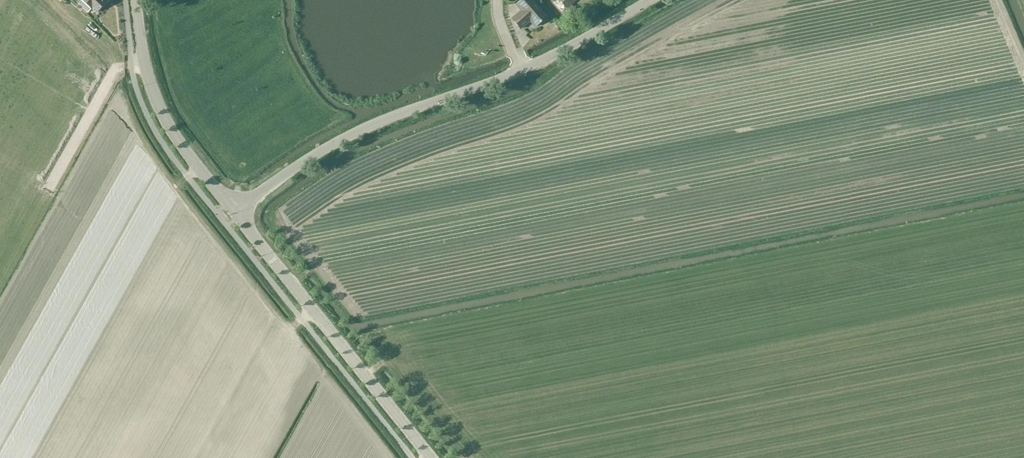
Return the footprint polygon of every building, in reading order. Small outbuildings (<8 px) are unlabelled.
[(88,12),(91,8),(92,9),(96,13),(106,1),(105,0),(75,0),(88,12)] [(532,0),(521,0),(516,4),(521,10),(512,19),(520,29),(530,21),(535,27),(547,17),(532,0)] [(568,6),(565,8),(565,9),(575,0),(562,0),(568,6)]
